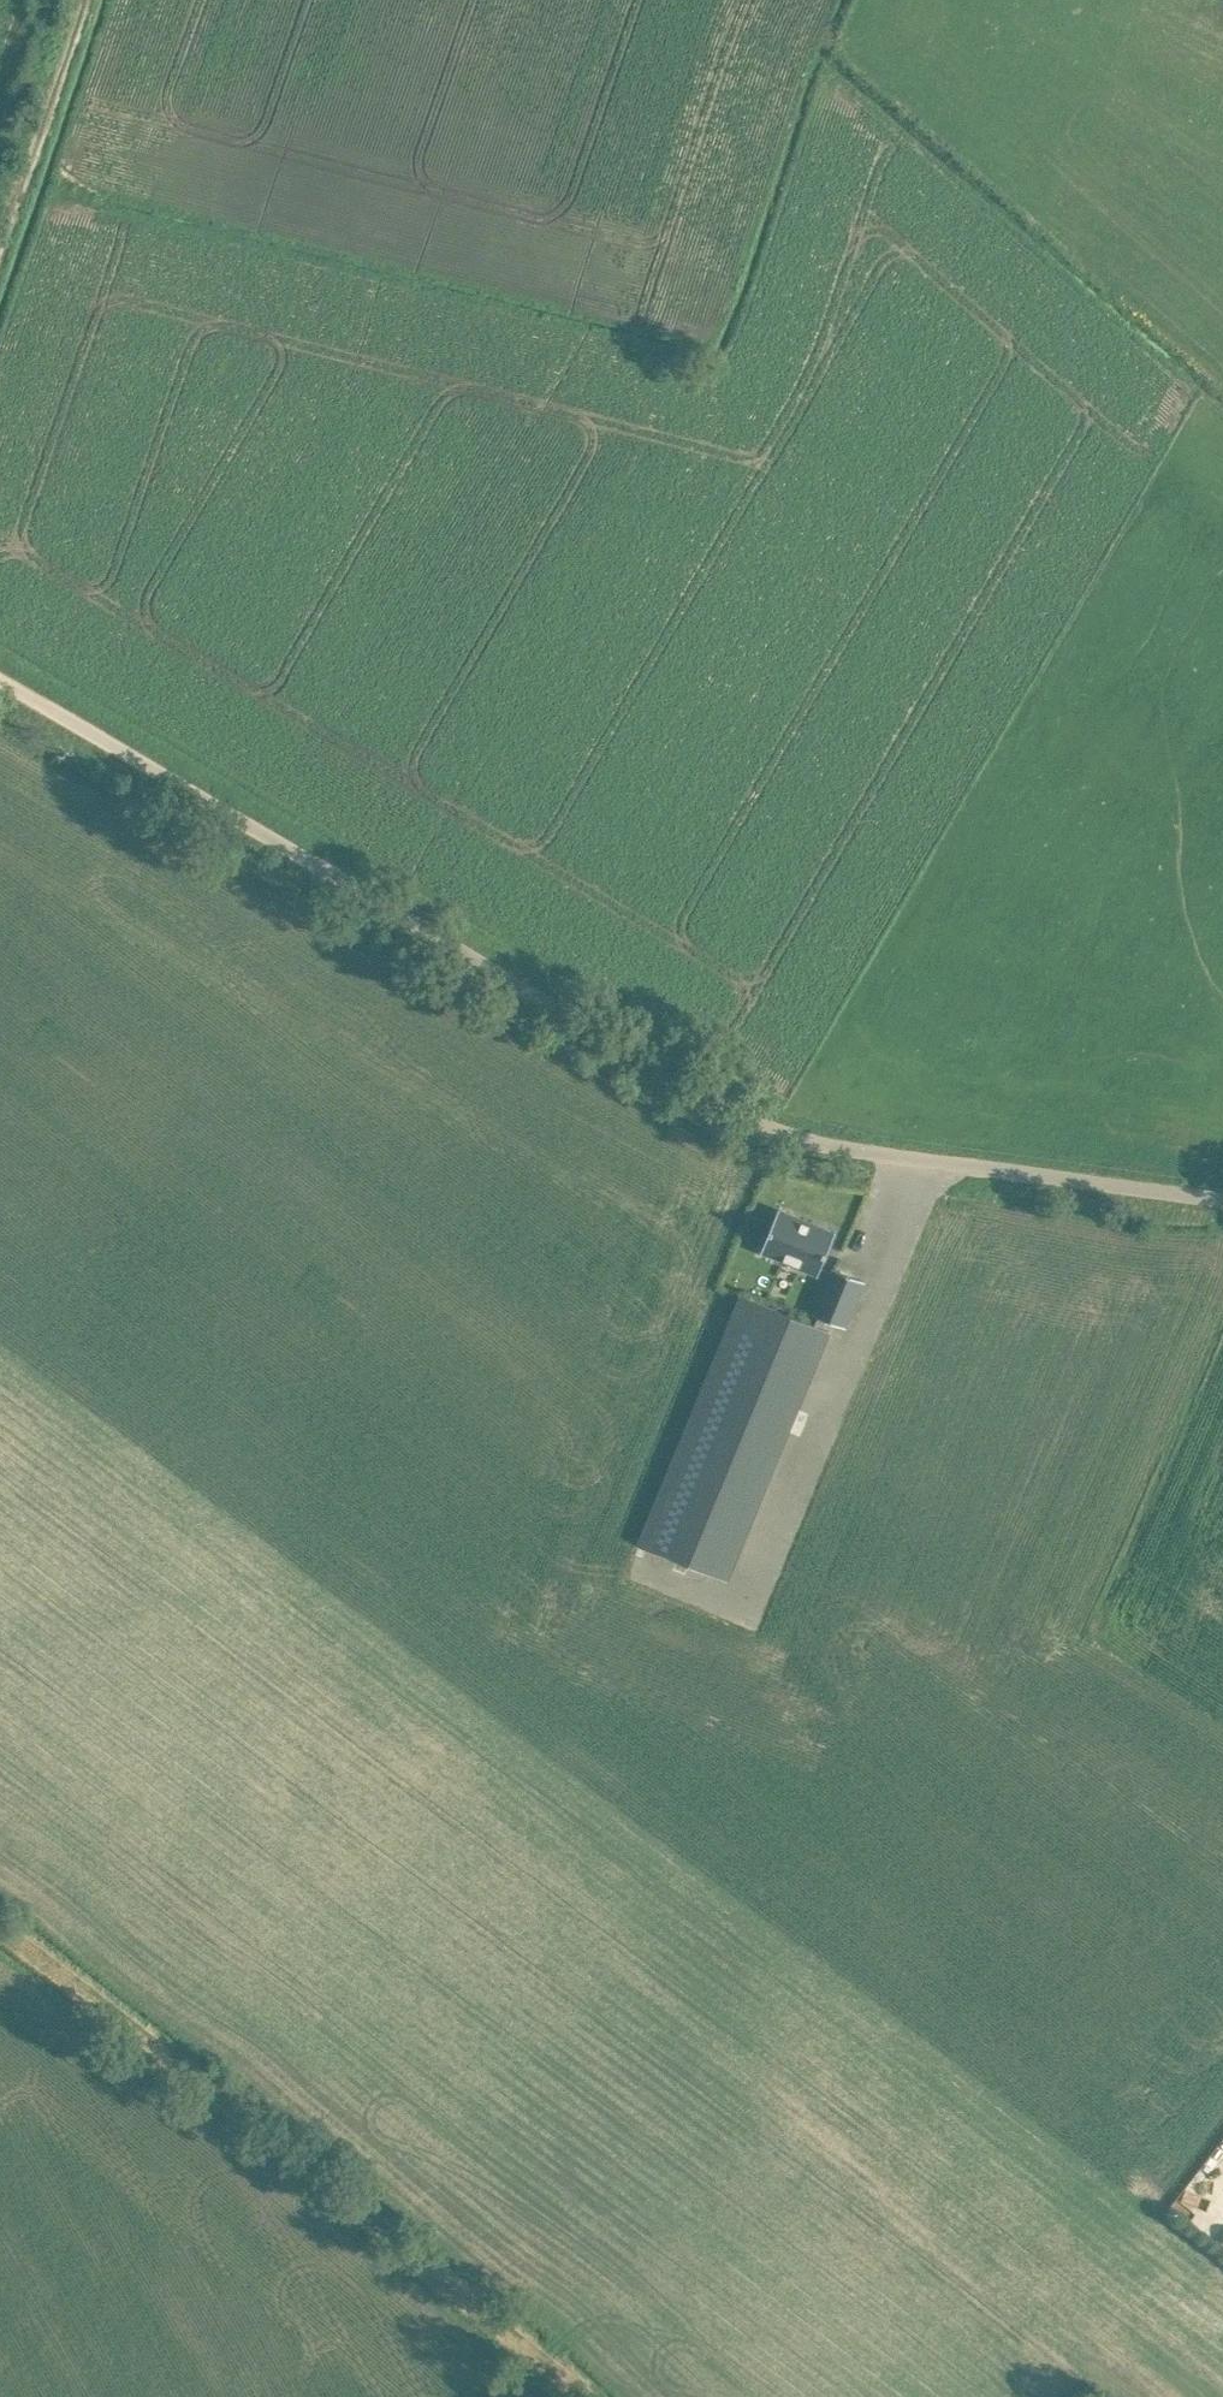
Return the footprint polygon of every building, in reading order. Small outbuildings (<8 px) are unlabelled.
[(779,1208),(762,1250),(819,1274),(836,1232),(779,1208)] [(865,1280),(835,1267),(815,1315),(845,1327),(865,1280)] [(743,1294),(642,1540),(706,1569),(728,1577),(830,1330),(743,1294)]
